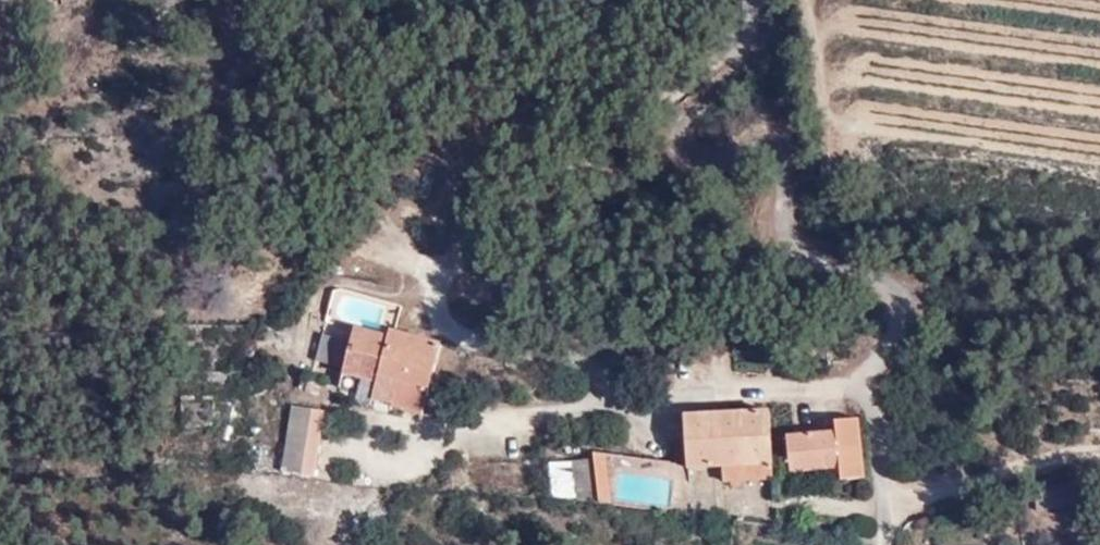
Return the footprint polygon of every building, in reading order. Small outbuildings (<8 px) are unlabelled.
[(391,343),(357,334),(345,380),(379,388),(381,382),(402,386),(396,413),(426,420),(436,380),(442,351),(392,338),(391,343)] [(317,373),(345,380),(353,349),(324,342),(317,373)] [(379,388),(375,407),(396,413),(402,386),(381,382),(379,388)] [(294,416),(283,481),(316,484),(325,421),(294,416)] [(726,476),(746,476),(750,421),(685,420),(684,473),(685,475),(726,476)] [(770,424),(750,421),(747,476),(768,476),(770,424)] [(856,500),(858,439),(833,439),(833,447),(785,446),(784,477),(833,479),(832,499),(856,500)] [(607,460),(591,461),(592,469),(596,510),(612,511),(607,464),(607,460)] [(647,462),(647,478),(656,478),(656,496),(669,496),(669,462),(647,462)] [(512,478),(513,470),(472,468),(471,481),(493,482),(493,478),(512,478)] [(573,471),(577,508),(596,510),(592,469),(573,471)] [(726,489),(745,489),(746,476),(726,476),(726,489)] [(768,491),(768,476),(747,476),(745,489),(768,491)]
